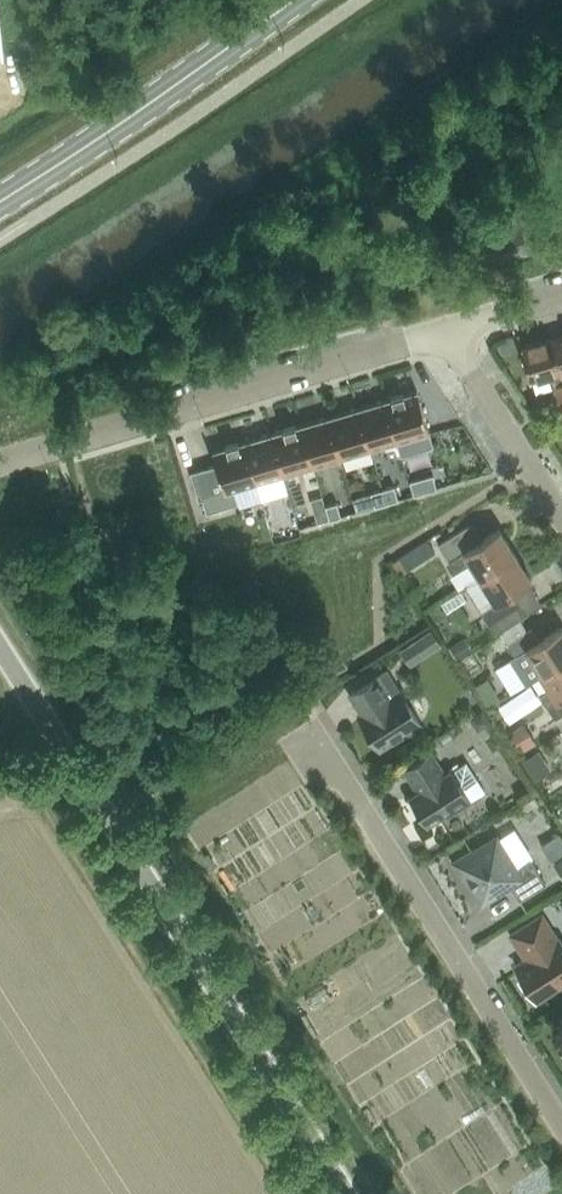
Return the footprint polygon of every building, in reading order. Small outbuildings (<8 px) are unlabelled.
[(519,223),(520,223),(516,209),(478,220),(482,234),(487,232),(495,259),(527,250),(519,223)] [(551,338),(561,378),(561,335),(551,338)] [(551,338),(521,347),(530,380),(549,374),(553,387),(554,385),(558,400),(561,399),(561,378),(551,338)] [(417,390),(385,399),(398,441),(429,432),(417,390)] [(385,399),(358,407),(371,449),(398,441),(385,399)] [(358,407),(328,416),(340,458),(371,449),(358,407)] [(328,416),(301,424),(313,466),(340,458),(328,416)] [(301,424),(271,433),(283,474),(313,466),(301,424)] [(271,433),(244,441),(256,482),(283,474),(271,433)] [(216,464),(189,472),(198,500),(202,498),(206,512),(237,503),(233,489),(256,482),(244,441),(212,450),(216,464)] [(432,474),(420,477),(425,491),(436,488),(432,474)] [(420,477),(409,481),(413,495),(425,491),(420,477)] [(393,485),(382,489),(386,503),(398,499),(393,485)] [(382,489),(371,492),(375,506),(386,503),(382,489)] [(336,502),(325,505),(329,519),(340,516),(336,502)] [(325,505),(314,509),(318,523),(329,519),(325,505)] [(467,525),(438,544),(464,586),(515,554),(499,528),(478,542),(467,525)] [(398,576),(417,565),(407,548),(388,559),(398,576)] [(488,623),(493,620),(517,605),(510,592),(531,579),(515,554),(464,586),(488,623)] [(561,661),(561,628),(561,627),(540,640),(532,628),(507,643),(518,660),(528,654),(541,675),(561,661)] [(410,665),(441,645),(431,629),(400,650),(410,665)] [(540,695),(542,699),(555,718),(561,714),(561,661),(541,675),(550,688),(540,695)] [(484,674),(473,680),(484,701),(495,695),(484,674)] [(377,676),(350,693),(363,714),(359,716),(379,748),(419,723),(399,691),(390,697),(377,676)] [(504,730),(519,751),(535,740),(520,719),(504,730)] [(558,786),(561,784),(561,729),(537,741),(558,786)] [(466,761),(451,771),(445,775),(431,752),(404,769),(418,791),(410,797),(427,823),(445,812),(447,815),(485,791),(466,761)] [(471,848),(451,861),(462,880),(465,878),(481,903),(510,885),(519,899),(546,883),(530,858),(516,867),(496,836),(473,851),(471,848)] [(519,969),(536,997),(561,981),(561,946),(559,941),(556,942),(541,918),(514,935),(525,951),(526,950),(533,960),(519,969)]
